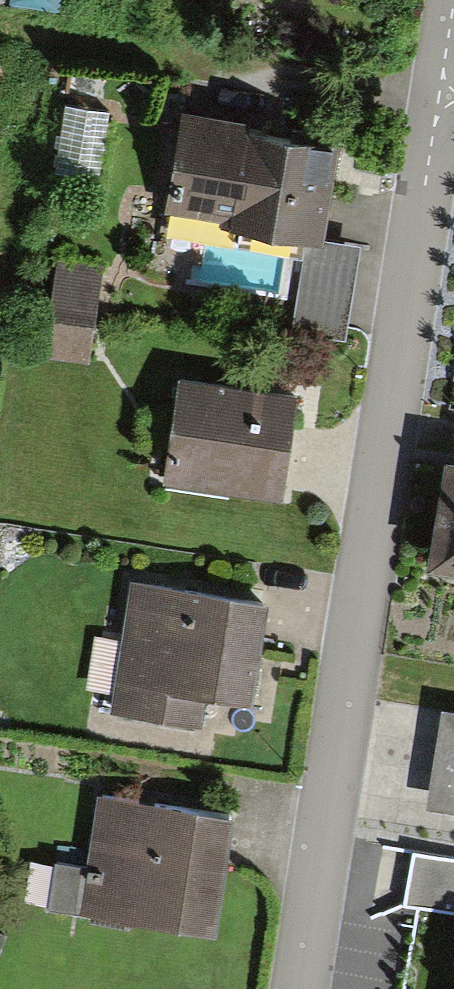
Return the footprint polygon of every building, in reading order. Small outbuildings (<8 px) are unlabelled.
[(110,107),(65,100),(54,169),(99,176),(110,107)] [(248,112),(183,102),(166,208),(221,217),(220,224),(307,235),(324,238),(341,137),(246,121),(248,112)] [(324,238),(307,235),(292,329),(346,335),(361,241),(324,238)] [(104,261),(57,254),(43,353),(91,359),(104,261)] [(299,385),(179,367),(163,472),(282,490),(299,385)] [(446,445),(428,554),(453,558),(453,447),(446,445)] [(269,594),(131,573),(111,707),(202,721),(207,690),(253,697),(269,594)] [(443,702),(425,801),(453,806),(453,704),(443,702)] [(234,808),(98,788),(87,861),(54,856),(47,903),(216,928),(234,808)] [(413,846),(404,902),(453,911),(453,853),(413,846)]
